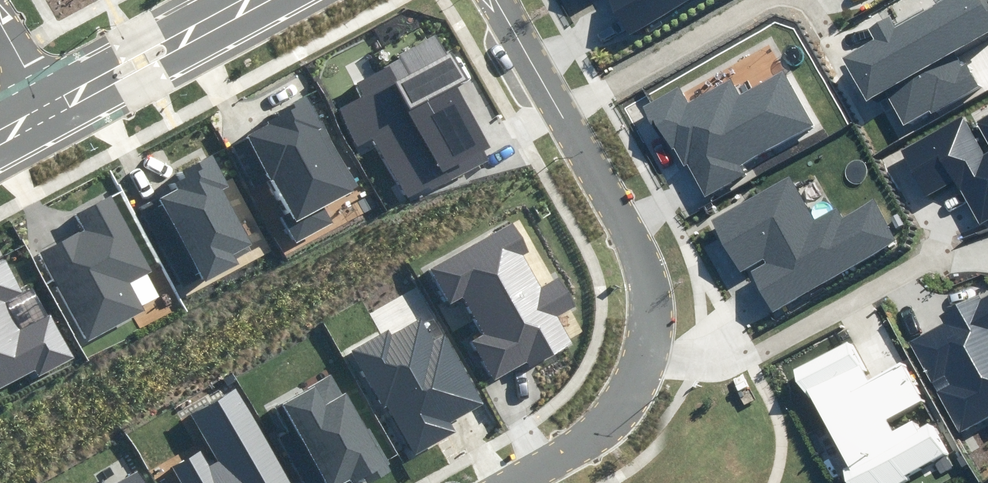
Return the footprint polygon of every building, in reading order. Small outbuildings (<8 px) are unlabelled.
[(629,38),(694,0),(607,0),(629,38)] [(890,17),(868,30),(875,41),(843,60),(867,101),(884,91),(903,124),(929,109),(931,113),(976,87),(955,51),(987,31),(987,4),(985,0),(946,0),(925,12),(923,9),(895,25),(890,17)] [(447,54),(436,35),(351,83),(358,96),(336,108),(359,150),(376,141),(410,202),(487,160),(482,150),(489,146),(456,87),(468,80),(451,51),(447,54)] [(677,89),(646,107),(671,151),(673,150),(683,166),(687,164),(706,196),(744,174),(740,166),(812,124),(782,73),(739,97),(730,82),(687,106),(677,89)] [(358,185),(306,95),(277,111),(280,116),(269,122),(271,124),(249,136),(294,214),(284,219),(297,240),(330,221),(321,207),(358,185)] [(976,123),(987,144),(987,116),(976,123)] [(903,152),(927,193),(954,178),(980,224),(987,220),(987,153),(984,155),(963,118),(903,152)] [(229,187),(211,153),(181,169),(186,178),(179,182),(182,189),(161,200),(204,281),(238,263),(234,254),(252,245),(223,189),(229,187)] [(815,218),(789,174),(710,219),(740,272),(764,258),(766,263),(751,271),(773,310),(897,240),(874,199),(844,217),(838,205),(815,218)] [(87,340),(144,310),(129,283),(151,271),(111,195),(75,214),(83,229),(40,252),(87,340)] [(527,248),(512,222),(431,268),(450,302),(466,293),(488,333),(470,343),(493,382),(527,363),(529,367),(574,342),(557,314),(575,304),(559,277),(541,287),(521,252),(527,248)] [(37,368),(40,374),(73,357),(51,314),(19,330),(6,304),(22,295),(3,259),(0,261),(0,387),(37,368)] [(959,431),(987,415),(987,295),(981,298),(979,293),(938,315),(943,324),(908,343),(929,383),(944,375),(951,387),(939,394),(959,431)] [(388,329),(351,350),(384,407),(387,405),(415,455),(456,432),(451,422),(484,404),(444,335),(434,341),(422,319),(392,336),(388,329)] [(949,457),(929,421),(919,427),(914,418),(891,431),(887,425),(923,405),(901,365),(868,383),(847,345),(794,374),(848,473),(844,476),(848,482),(901,482),(949,457)] [(332,371),(304,386),(305,389),(272,407),(286,432),(278,437),(303,482),(344,482),(352,478),(355,482),(356,482),(366,478),(369,482),(391,471),(388,466),(392,464),(371,426),(368,428),(347,390),(344,392),(332,371)] [(180,482),(291,482),(236,389),(190,415),(217,462),(209,466),(200,450),(171,467),(180,482)] [(138,471),(117,482),(144,482),(138,471)]
